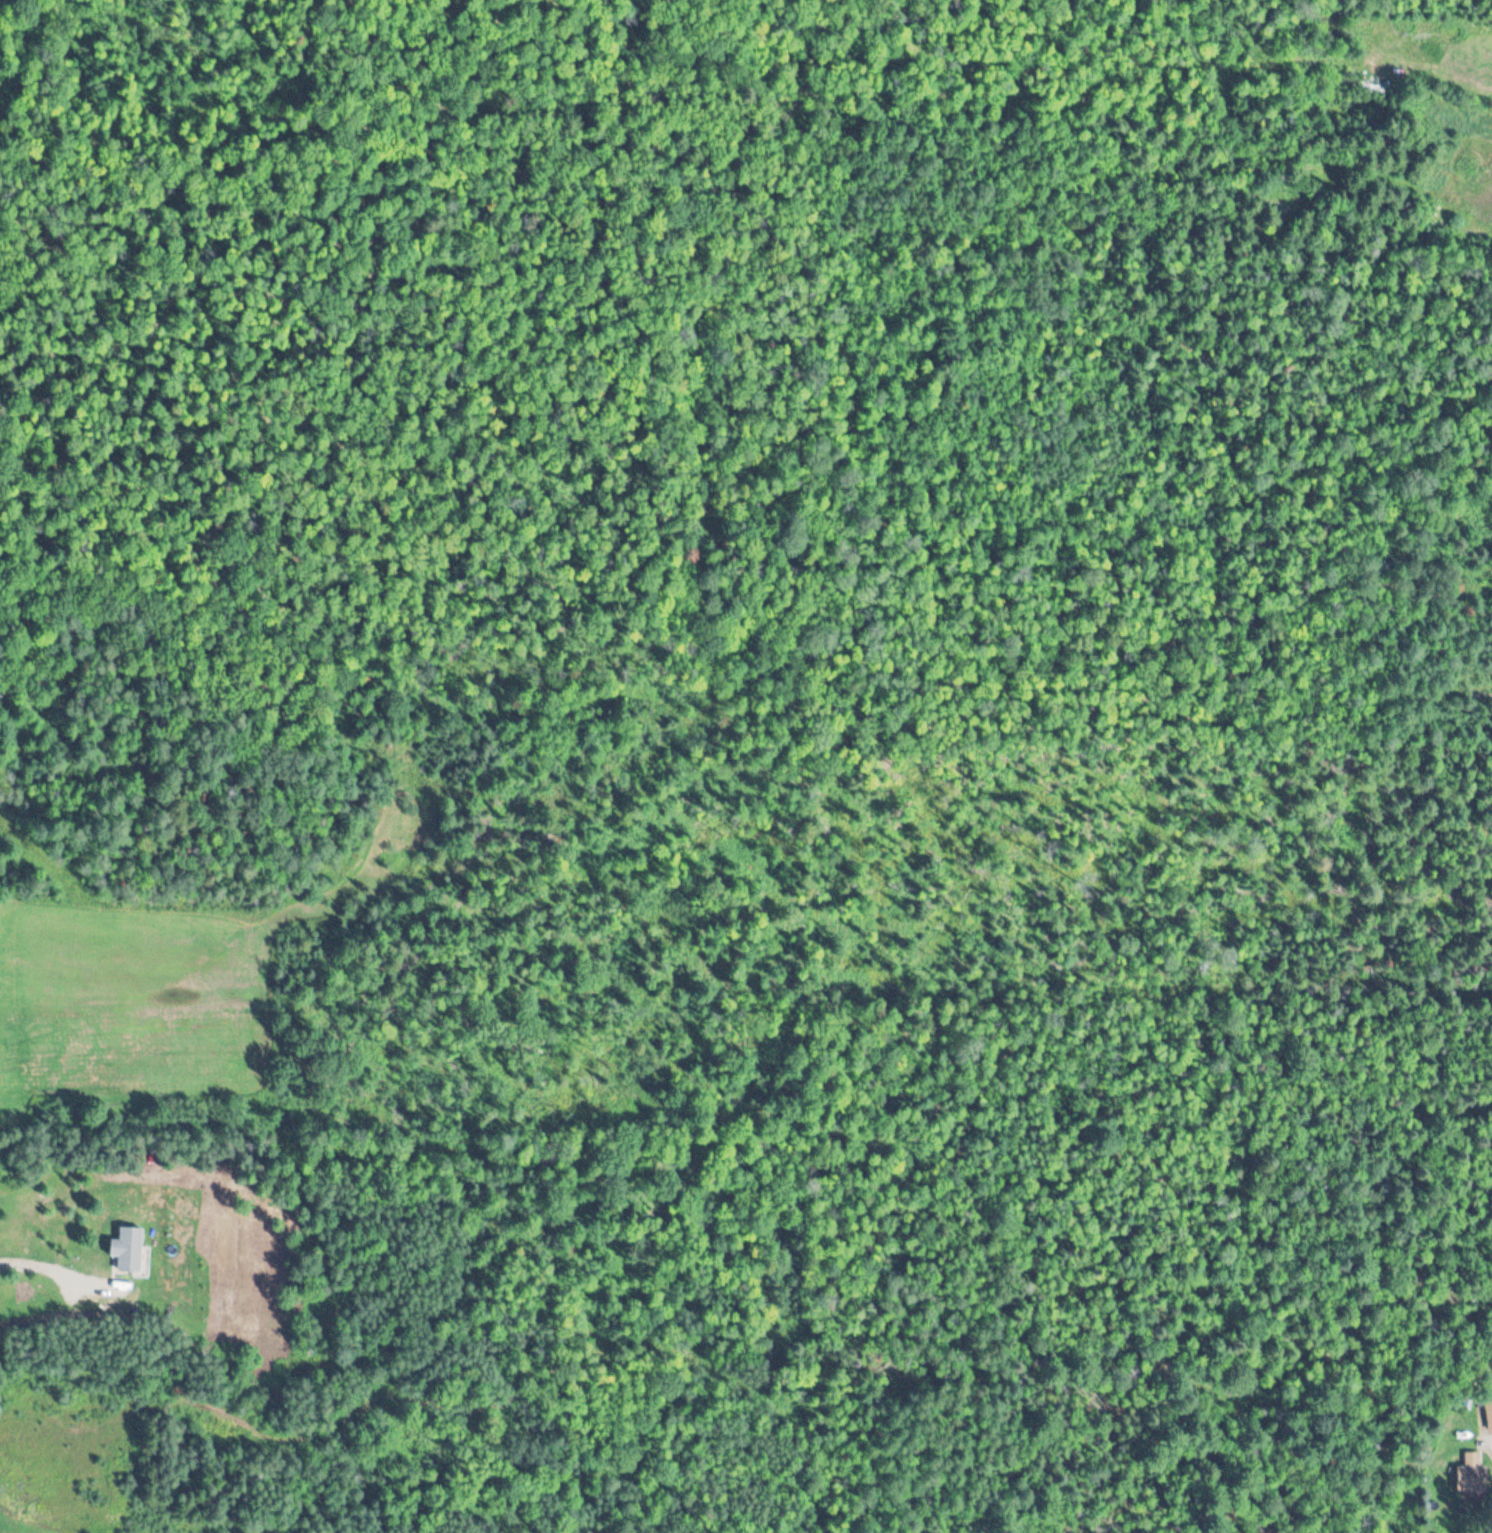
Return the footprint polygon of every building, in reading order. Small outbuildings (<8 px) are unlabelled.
[(142,1227),(121,1227),(120,1239),(111,1239),(111,1256),(119,1256),(119,1269),(142,1269),(142,1227)] [(1459,1491),(1489,1491),(1489,1465),(1481,1465),(1481,1451),(1465,1451),(1465,1466),(1459,1466),(1459,1491)]
